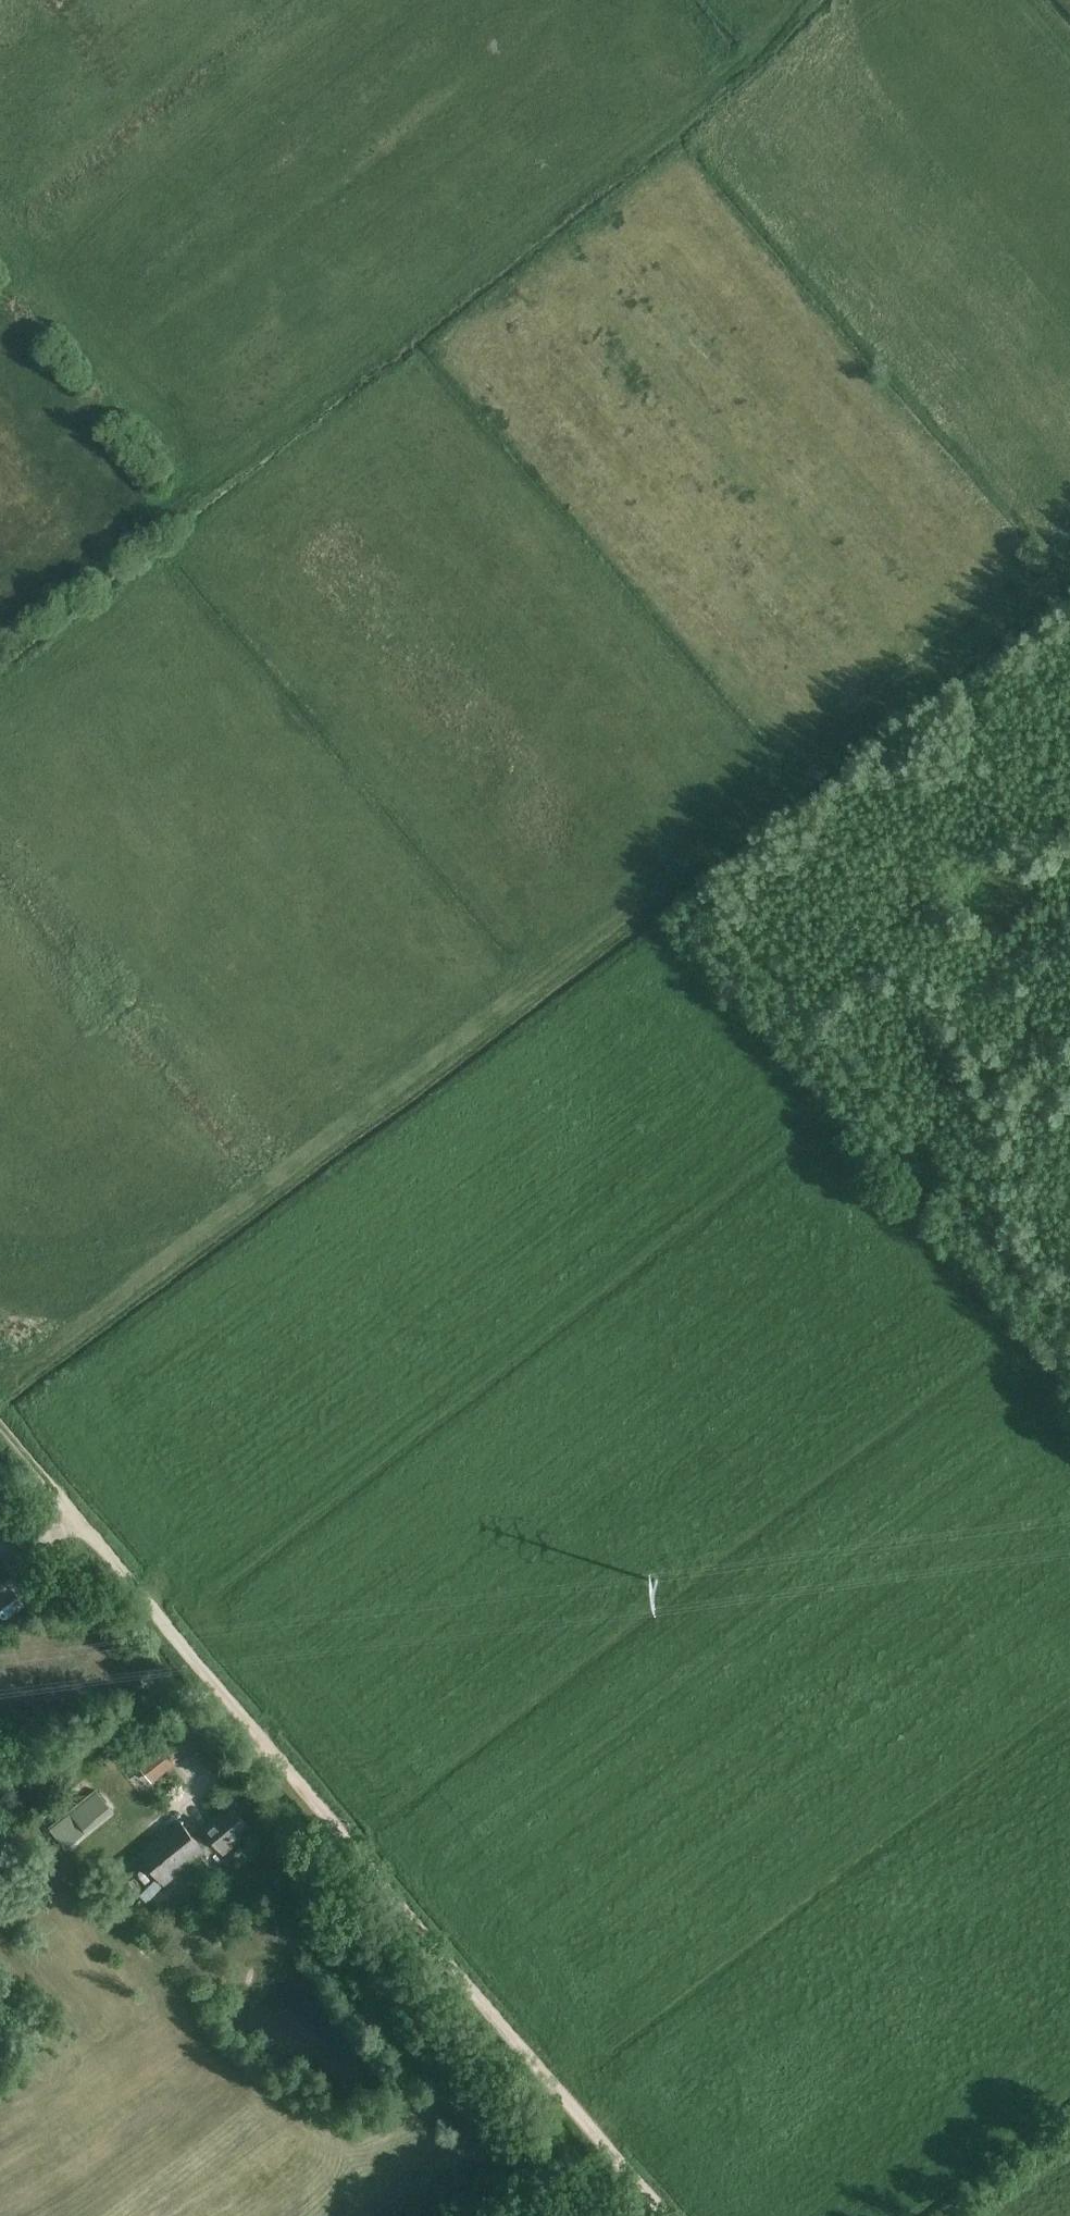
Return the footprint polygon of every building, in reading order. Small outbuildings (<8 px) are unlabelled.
[(152,1782),(205,1741),(187,1719),(135,1760),(152,1782)] [(210,1772),(189,1793),(199,1803),(220,1783),(210,1772)] [(95,1791),(50,1827),(68,1844),(109,1812),(95,1791)] [(203,1827),(210,1836),(216,1843),(223,1851),(251,1828),(231,1804),(203,1827)] [(166,1886),(216,1843),(210,1836),(200,1844),(179,1820),(139,1854),(166,1886)]
